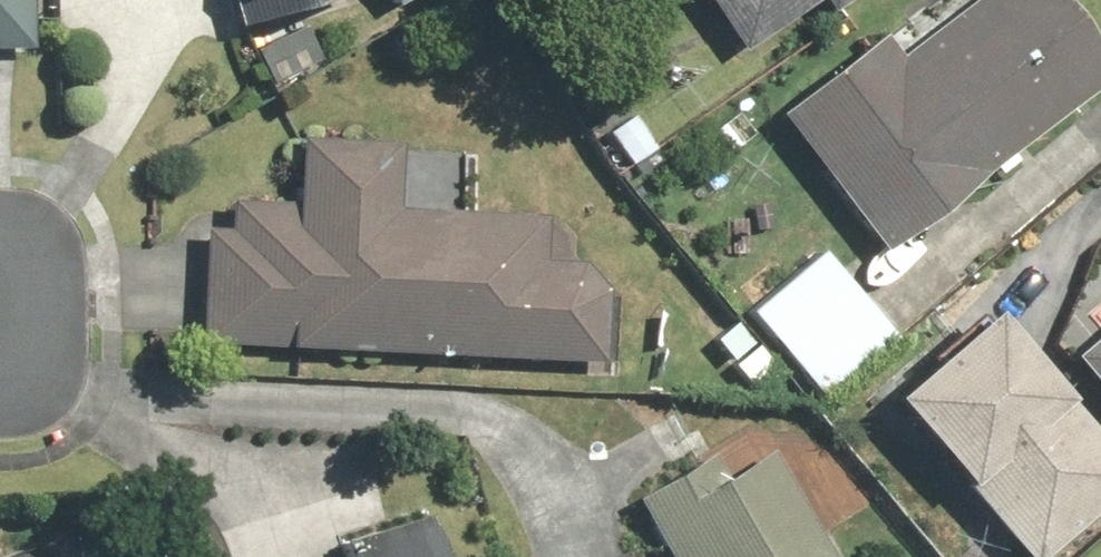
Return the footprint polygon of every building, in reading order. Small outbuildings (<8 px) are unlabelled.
[(29,51),(30,0),(0,0),(0,51),(29,51)] [(254,94),(323,75),(306,11),(347,0),(229,0),(254,94)] [(732,56),(809,5),(820,21),(851,0),(694,0),(732,56)] [(878,36),(771,117),(872,250),(1100,77),(1100,58),(1057,0),(963,0),(892,54),(878,36)] [(224,230),(204,230),(198,347),(600,366),(605,266),(544,263),(546,217),(396,209),(399,143),(298,138),(296,199),(226,195),(224,230)] [(882,398),(1019,556),(1035,556),(1100,500),(1100,448),(983,311),(882,398)] [(1068,358),(1100,395),(1100,329),(1068,358)] [(765,449),(726,473),(701,429),(679,442),(690,460),(636,492),(675,556),(831,556),(765,449)] [(430,505),(343,529),(351,556),(444,556),(430,505)] [(80,526),(4,556),(93,556),(80,526)]
